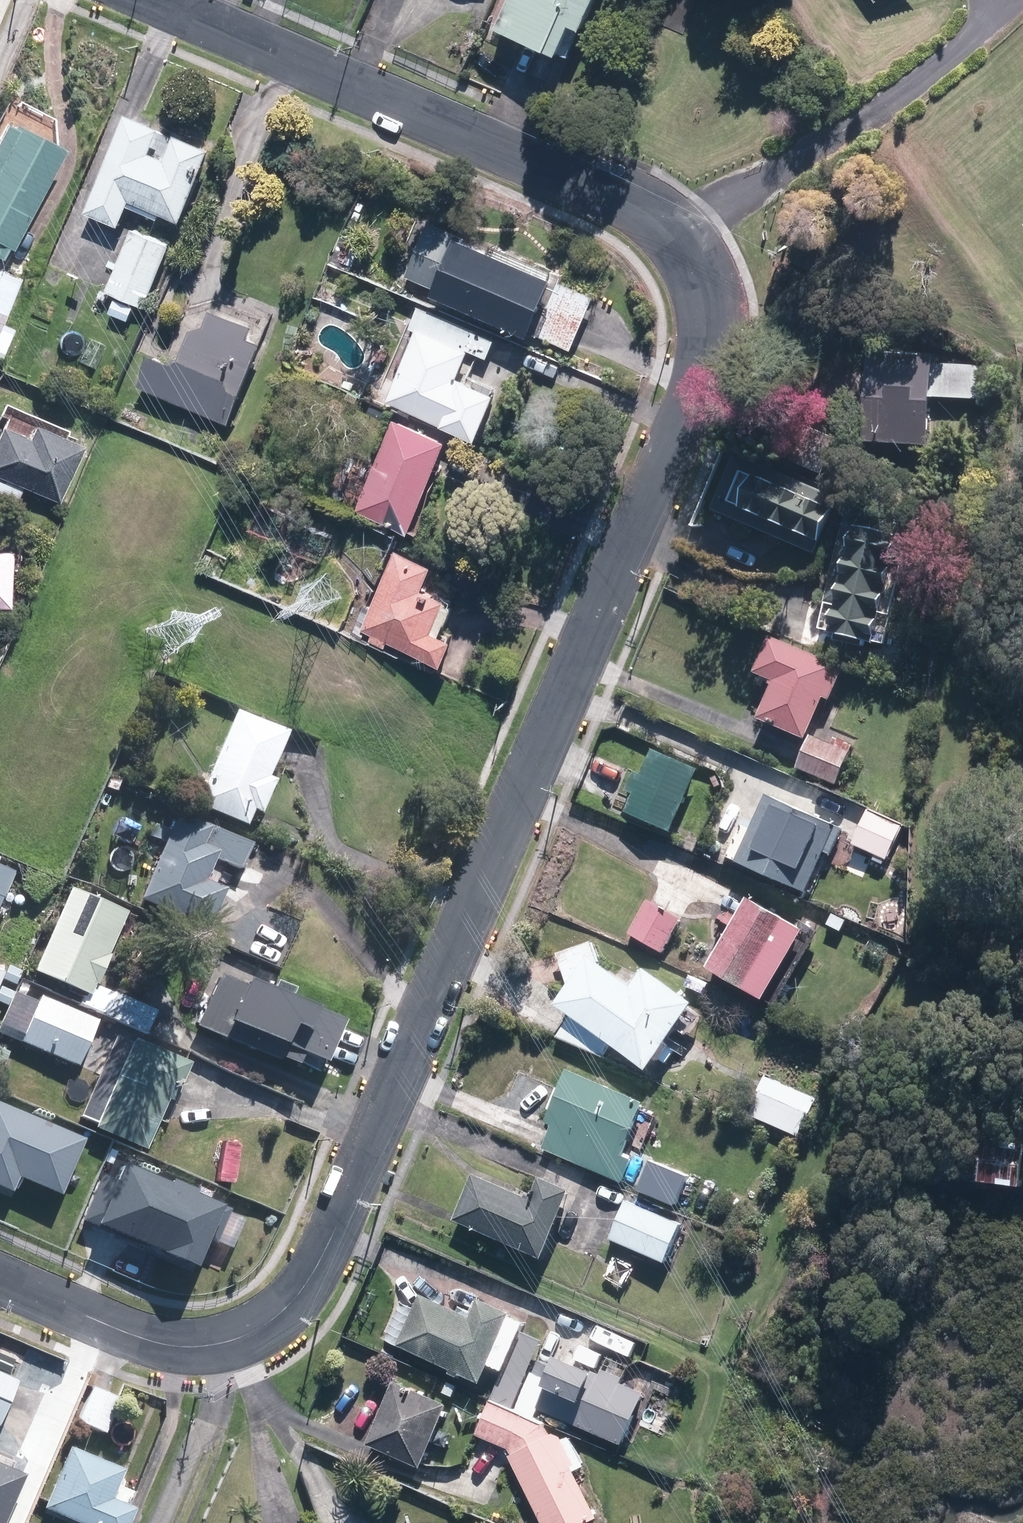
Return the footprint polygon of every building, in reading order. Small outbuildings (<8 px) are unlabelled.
[(490,30),(552,58),(566,28),(577,33),(592,0),(504,0),(490,30)] [(125,224),(133,203),(168,217),(170,211),(192,220),(223,146),(135,110),(93,211),(125,224)] [(3,261),(12,242),(17,244),(68,145),(12,117),(0,139),(0,259),(3,261)] [(411,275),(443,288),(442,291),(541,334),(542,332),(579,348),(602,294),(566,279),(569,273),(469,230),(468,233),(435,219),(411,275)] [(136,226),(110,290),(150,306),(176,242),(136,226)] [(6,357),(17,325),(7,321),(24,275),(0,266),(0,355),(6,357)] [(145,383),(237,423),(252,389),(249,387),(271,339),(260,335),(266,320),(228,303),(220,320),(207,323),(193,353),(186,358),(161,347),(145,383)] [(469,373),(481,346),(427,323),(395,399),(488,438),(508,390),(469,373)] [(948,354),(879,349),(873,440),(942,445),(948,354)] [(998,366),(950,363),(948,395),(996,398),(998,366)] [(418,530),(460,436),(406,412),(364,507),(418,530)] [(34,434),(6,423),(0,438),(0,474),(63,501),(88,441),(39,421),(34,434)] [(850,500),(747,453),(721,510),(824,557),(850,500)] [(0,476),(0,494),(19,502),(26,487),(0,476)] [(913,532),(855,519),(836,603),(846,605),(840,631),(849,633),(847,640),(875,647),(877,641),(897,645),(916,564),(906,562),(913,532)] [(17,605),(17,547),(0,547),(0,605),(17,605)] [(442,563),(402,547),(369,628),(379,632),(377,638),(393,644),(396,639),(455,663),(466,636),(443,627),(456,596),(433,586),(442,563)] [(853,666),(779,634),(763,671),(783,680),(766,717),(813,738),(831,696),(838,699),(853,666)] [(274,774),(293,730),(241,708),(200,804),(251,825),(258,809),(267,812),(281,778),(274,774)] [(858,752),(818,735),(803,768),(843,785),(858,752)] [(679,831),(706,768),(660,748),(649,774),(641,770),(632,790),(640,794),(633,812),(679,831)] [(850,826),(775,794),(745,860),(814,891),(831,852),(837,855),(850,826)] [(907,824),(873,809),(858,844),(891,859),(907,824)] [(246,868),(257,843),(182,811),(145,898),(213,927),(231,887),(211,878),(220,857),(246,868)] [(5,897),(8,898),(18,872),(0,865),(0,910),(5,897)] [(131,910),(75,886),(38,971),(95,995),(100,984),(103,985),(116,955),(112,953),(131,910)] [(677,923),(645,904),(625,937),(657,956),(677,923)] [(793,936),(738,906),(700,976),(715,984),(755,1005),(793,936)] [(563,988),(547,1010),(564,1022),(552,1040),(601,1062),(606,1052),(639,1077),(685,1010),(636,974),(626,988),(595,968),(587,946),(554,957),(563,988)] [(254,976),(251,985),(223,973),(201,1026),(284,1059),(285,1056),(323,1071),(328,1059),(332,1061),(350,1018),(322,1007),(323,1004),(254,976)] [(102,1019),(45,994),(25,1041),(82,1065),(102,1019)] [(100,1126),(151,1147),(171,1097),(179,1100),(195,1061),(138,1038),(137,1042),(120,1035),(87,1115),(102,1121),(100,1126)] [(549,1147),(629,1183),(640,1158),(631,1154),(655,1100),(578,1066),(559,1110),(556,1108),(550,1121),(559,1124),(549,1147)] [(813,1098),(765,1078),(748,1118),(796,1139),(813,1098)] [(9,1132),(22,1137),(32,1110),(0,1098),(0,1154),(9,1132)] [(961,1188),(1014,1193),(1018,1150),(965,1145),(961,1188)] [(95,1148),(65,1219),(117,1241),(122,1227),(168,1246),(192,1189),(95,1148)] [(655,1165),(645,1190),(684,1205),(694,1180),(655,1165)] [(543,1199),(482,1173),(463,1219),(553,1257),(582,1189),(553,1176),(543,1199)] [(690,1222),(633,1198),(617,1238),(674,1261),(690,1222)] [(431,1292),(408,1343),(490,1380),(522,1310),(491,1296),(482,1315),(431,1292)] [(597,1344),(574,1334),(542,1405),(630,1444),(654,1391),(630,1381),(631,1377),(590,1359),(597,1344)] [(0,1369),(0,1423),(4,1425),(23,1379),(0,1369)] [(457,1404),(403,1380),(376,1441),(430,1465),(457,1404)] [(93,1384),(79,1419),(110,1432),(124,1397),(93,1384)] [(557,1422),(497,1399),(482,1434),(517,1447),(521,1452),(516,1454),(551,1522),(594,1522),(609,1515),(584,1469),(593,1464),(579,1434),(573,1437),(563,1430),(557,1422)] [(139,1506),(116,1496),(128,1467),(74,1444),(48,1506),(89,1522),(132,1522),(139,1506)] [(30,1473),(0,1460),(0,1522),(8,1522),(30,1473)]
